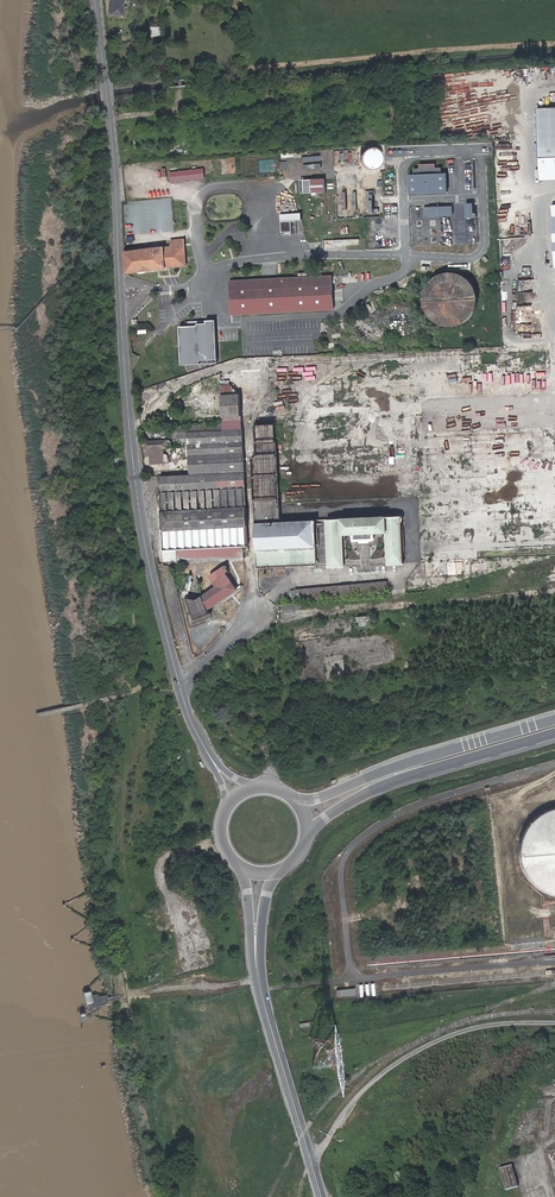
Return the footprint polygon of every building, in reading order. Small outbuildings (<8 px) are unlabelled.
[(124,0),(111,0),(109,14),(123,16),(124,0)] [(538,110),(541,181),(554,181),(554,109),(538,110)] [(385,144),(354,146),(354,151),(333,152),(333,171),(334,179),(335,218),(383,216),(381,174),(386,174),(385,144)] [(287,169),(286,159),(278,160),(279,170),(287,169)] [(414,173),(409,174),(409,193),(448,192),(447,172),(442,172),(442,167),(436,167),(436,163),(420,164),(420,168),(414,168),(414,173)] [(203,169),(170,173),(171,182),(204,178),(203,169)] [(326,193),(326,181),(313,182),(313,194),(326,193)] [(475,217),(474,202),(465,203),(467,218),(475,217)] [(424,206),(425,216),(453,215),(453,205),(424,206)] [(250,229),(265,228),(263,212),(248,213),(250,229)] [(160,215),(161,230),(170,230),(169,214),(160,215)] [(156,215),(137,217),(139,232),(148,231),(149,234),(158,233),(156,215)] [(124,252),(127,273),(186,267),(184,241),(169,243),(170,248),(129,252),(128,244),(125,245),(126,252),(124,252)] [(457,273),(448,272),(440,274),(432,278),(426,285),(423,294),(423,302),(426,311),(431,318),(438,323),(447,325),(456,325),(464,321),(471,315),(475,308),(477,299),(475,290),(471,282),(465,276),(457,273)] [(240,282),(242,314),(333,310),(332,299),(342,299),(342,294),(332,295),(331,277),(240,282)] [(236,315),(242,314),(240,282),(234,283),(236,315)] [(165,331),(171,338),(182,330),(176,323),(165,331)] [(170,343),(162,336),(146,352),(154,359),(170,343)] [(187,351),(196,350),(196,337),(186,337),(187,351)] [(215,355),(191,362),(193,370),(217,363),(215,355)] [(240,427),(238,393),(229,385),(220,386),(222,423),(221,423),(220,413),(217,413),(218,423),(172,425),(173,437),(188,436),(189,465),(190,476),(242,473),(240,427)] [(201,410),(201,416),(213,415),(213,410),(212,396),(208,396),(207,391),(200,391),(200,397),(198,397),(199,410),(201,410)] [(255,456),(252,456),(254,500),(270,499),(266,422),(253,422),(255,456)] [(170,440),(143,442),(144,451),(146,452),(147,457),(145,458),(146,464),(167,463),(168,462),(168,461),(169,460),(169,459),(169,458),(169,457),(169,456),(168,455),(167,454),(166,453),(165,450),(169,448),(170,448),(171,447),(172,446),(173,445),(173,444),(173,442),(172,441),(171,440),(170,440)] [(473,575),(472,561),(554,556),(554,442),(418,449),(420,492),(421,515),(424,562),(426,562),(427,578),(473,575)] [(246,546),(242,473),(190,476),(161,477),(164,550),(165,550),(176,549),(245,546),(246,546)] [(421,515),(420,492),(270,499),(270,521),(324,520),(421,515)] [(256,546),(258,568),(314,566),(314,564),(326,564),(324,520),(270,521),(270,499),(254,500),(255,521),(256,546)] [(176,549),(177,561),(246,558),(245,546),(176,549)] [(176,549),(165,550),(166,562),(177,561),(176,549)] [(226,569),(224,566),(210,577),(217,588),(211,592),(209,589),(195,599),(184,598),(194,620),(208,614),(206,610),(237,592),(225,575),(227,574),(224,570),(226,569)] [(353,586),(341,587),(342,597),(391,593),(390,583),(353,586)] [(327,588),(328,598),(342,597),(341,587),(327,588)] [(300,600),(328,598),(327,588),(299,590),(300,600)] [(372,627),(371,615),(356,617),(357,629),(372,627)] [(269,740),(266,729),(253,733),(257,744),(269,740)] [(551,801),(548,802),(546,804),(543,806),(538,810),(536,812),(530,821),(527,831),(525,841),(526,851),(530,860),(535,869),(542,876),(551,882),(554,883),(554,799),(551,801)] [(341,994),(357,992),(356,986),(340,988),(341,994)] [(508,1187),(520,1184),(515,1163),(502,1166),(508,1187)]
